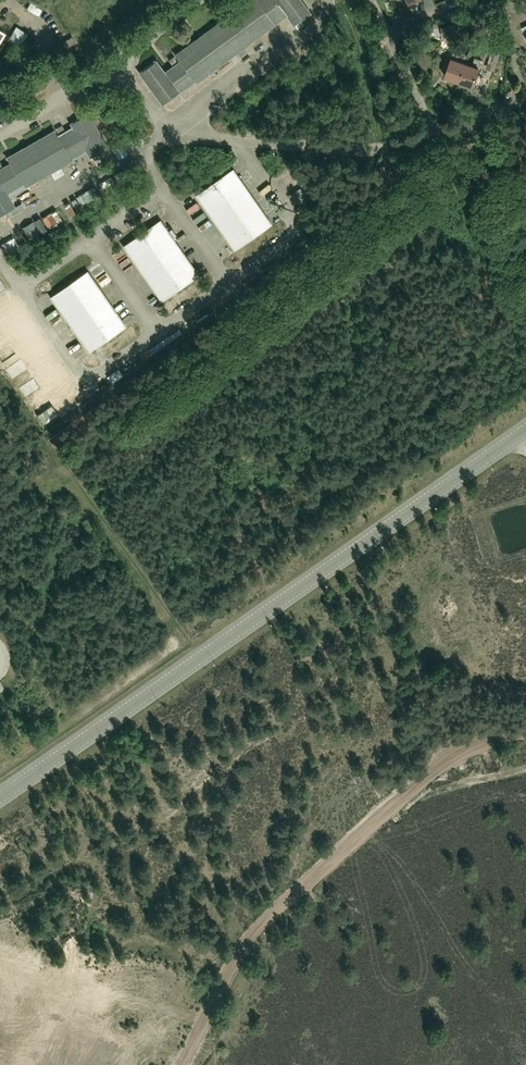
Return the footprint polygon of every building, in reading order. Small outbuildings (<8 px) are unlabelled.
[(179,61),(164,72),(155,60),(139,72),(162,104),(178,92),(179,94),(274,24),(286,15),(293,25),(310,13),(300,0),(246,0),(247,2),(175,55),(179,61)] [(463,8),(447,14),(449,20),(466,14),(463,8)] [(453,24),(440,27),(442,34),(455,32),(453,24)] [(518,50),(509,35),(501,40),(509,55),(518,50)] [(75,42),(72,36),(62,41),(66,47),(75,42)] [(502,48),(494,46),(488,64),(496,67),(502,48)] [(454,50),(452,58),(451,58),(445,76),(458,81),(465,63),(458,60),(461,52),(454,50)] [(173,56),(168,60),(172,65),(177,61),(173,56)] [(472,65),(465,63),(458,81),(472,86),(479,68),(482,60),(475,57),(472,65)] [(14,206),(8,195),(9,195),(10,197),(14,203),(16,202),(12,196),(13,195),(12,193),(71,159),(86,150),(90,156),(108,146),(88,112),(70,122),(72,125),(57,134),(54,129),(6,156),(9,162),(0,167),(0,214),(14,206)] [(127,152),(121,140),(111,146),(118,157),(127,152)] [(196,195),(234,249),(271,223),(233,169),(196,195)] [(155,223),(123,246),(161,301),(193,279),(193,280),(197,278),(196,277),(198,275),(160,220),(159,221),(158,219),(154,222),(155,223)] [(87,271),(50,297),(88,352),(126,326),(87,271)]
